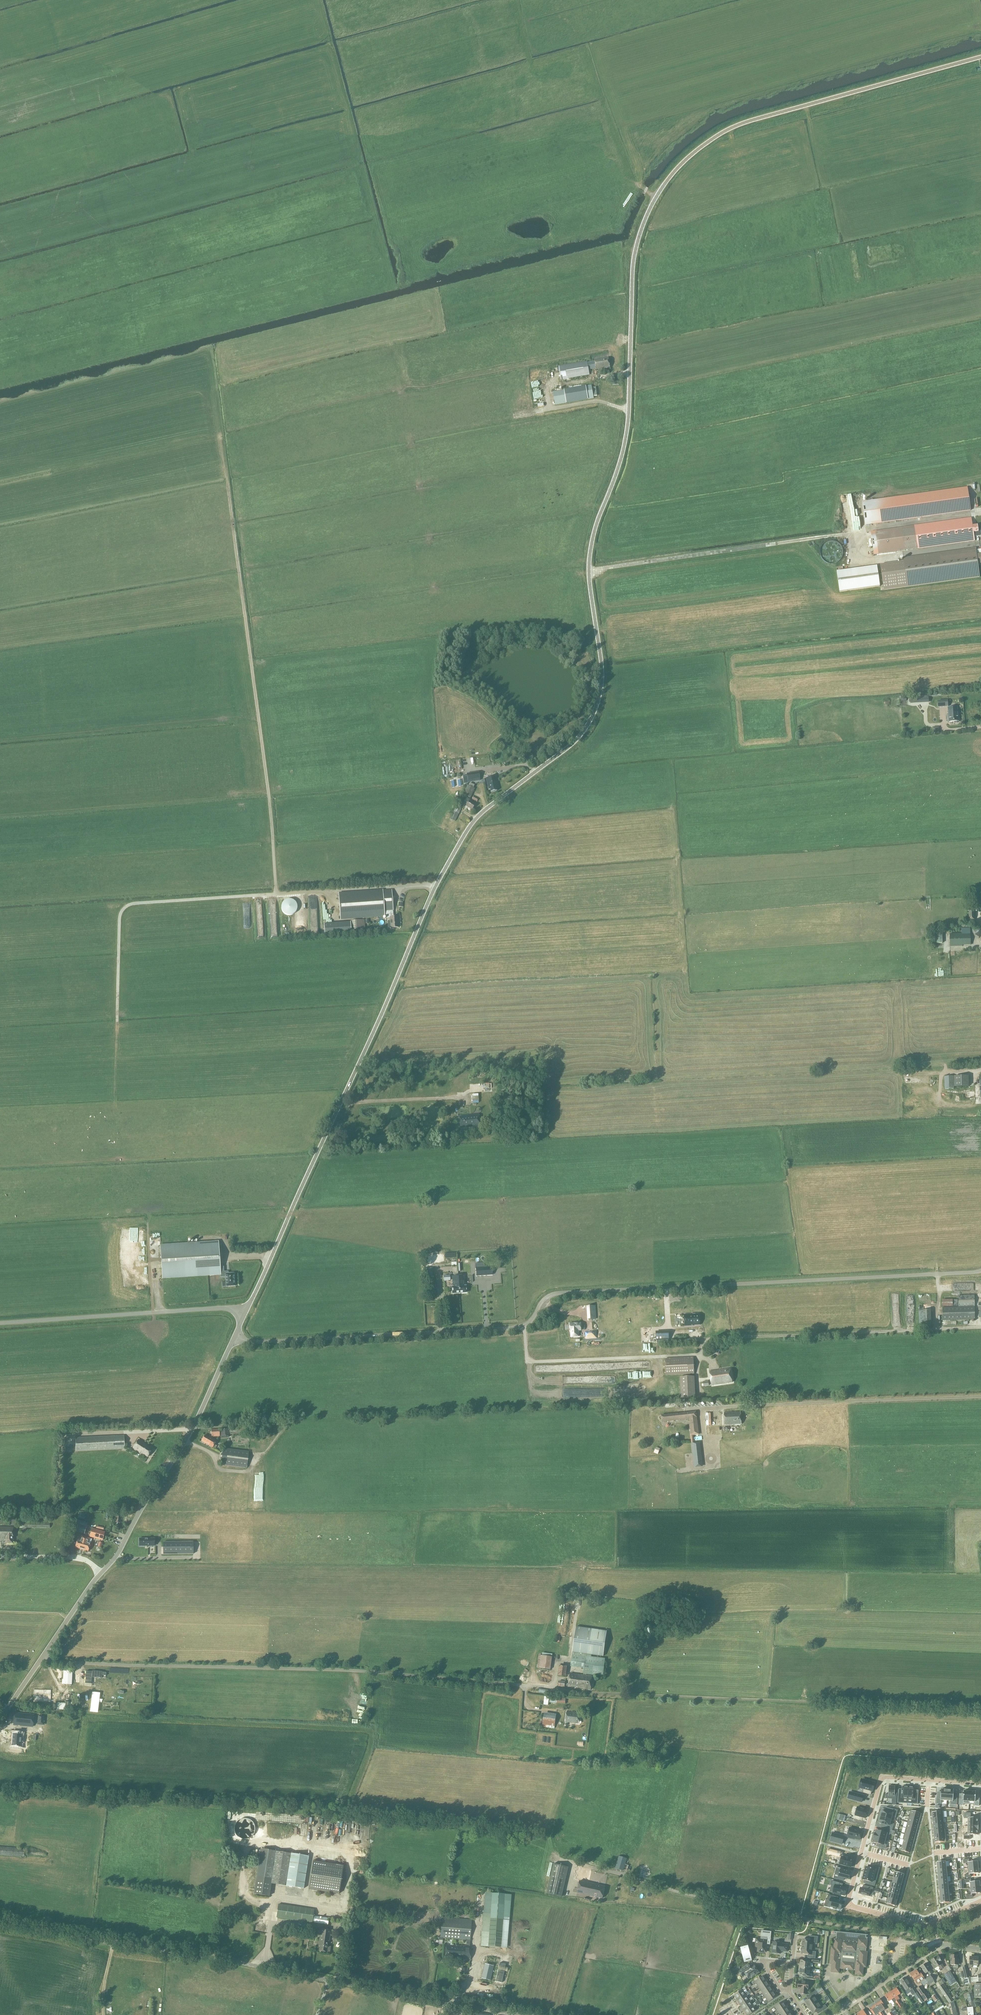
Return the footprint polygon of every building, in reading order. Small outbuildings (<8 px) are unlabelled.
[(595,360),(595,362),(587,363),(587,362),(559,367),(561,380),(589,375),(589,370),(596,369),(596,370),(610,367),(608,358),(595,360)] [(553,391),(555,405),(593,399),(591,385),(553,391)] [(967,487),(863,502),(863,507),(865,520),(866,525),(970,511),(967,487)] [(918,549),(975,541),(973,533),(975,532),(976,537),(980,536),(980,528),(978,528),(978,525),(972,526),(971,518),(934,523),(871,532),(874,555),(905,550),(918,549)] [(826,563),(830,564),(833,564),(836,563),(839,562),(841,559),(842,557),(843,553),(843,550),(842,547),(840,544),(838,542),(835,541),(832,541),(828,541),(825,542),(823,544),(821,547),(820,551),(820,554),(821,558),(823,561),(826,563)] [(976,552),(976,548),(903,559),(904,561),(880,564),(884,591),(980,577),(978,565),(980,565),(980,551),(976,552)] [(876,566),(837,572),(839,591),(879,586),(876,566)] [(910,697),(911,704),(929,703),(929,696),(910,697)] [(957,712),(957,707),(948,708),(949,722),(954,722),(955,723),(958,723),(958,721),(959,721),(958,711),(957,712)] [(479,773),(473,774),(467,775),(468,782),(480,780),(479,773)] [(495,776),(486,778),(488,789),(490,788),(491,792),(497,791),(496,787),(497,787),(496,781),(495,776)] [(470,799),(475,789),(473,788),(474,786),(470,784),(469,786),(468,785),(463,795),(470,799)] [(461,802),(467,805),(466,806),(472,810),(475,805),(470,801),(471,800),(464,797),(461,802)] [(455,821),(462,807),(461,807),(463,804),(459,802),(451,819),(455,821)] [(386,919),(390,918),(391,928),(399,928),(398,922),(397,917),(393,917),(392,890),(339,893),(341,919),(385,916),(385,912),(386,919)] [(287,915),(289,915),(291,915),(292,915),(294,914),(295,913),(296,912),(297,910),(297,908),(297,907),(297,905),(296,904),(295,902),(294,901),(293,900),(291,900),(289,899),(288,900),(286,900),(285,901),(283,902),(282,903),(282,905),(281,906),(281,908),(282,910),(282,911),(283,913),(284,914),(286,915),(287,915)] [(350,922),(324,924),(325,936),(366,933),(365,920),(350,921),(350,922)] [(971,945),(970,928),(961,928),(962,933),(949,934),(950,947),(962,947),(962,946),(971,945)] [(942,934),(933,934),(933,948),(936,948),(936,943),(942,943),(942,934)] [(968,1076),(954,1077),(954,1087),(963,1087),(963,1092),(975,1092),(974,1086),(969,1087),(968,1076)] [(944,1077),(945,1089),(954,1089),(954,1087),(954,1077),(944,1077)] [(466,1104),(455,1106),(456,1113),(467,1111),(466,1104)] [(460,1116),(461,1128),(480,1126),(478,1114),(460,1116)] [(220,1274),(220,1267),(218,1242),(161,1246),(163,1278),(220,1274)] [(445,1252),(445,1257),(448,1257),(448,1261),(456,1261),(456,1252),(445,1252)] [(220,1277),(226,1277),(225,1274),(228,1274),(228,1271),(224,1271),(223,1266),(220,1267),(220,1274),(220,1277)] [(492,1267),(476,1268),(476,1276),(492,1275),(492,1267)] [(226,1277),(226,1287),(235,1286),(234,1273),(228,1274),(225,1274),(226,1277)] [(458,1276),(459,1293),(466,1293),(466,1286),(465,1286),(464,1276),(458,1276)] [(953,1307),(953,1300),(942,1300),(943,1321),(966,1320),(966,1322),(969,1322),(969,1320),(975,1320),(974,1295),(958,1296),(958,1300),(958,1307),(953,1307)] [(673,1297),(673,1308),(682,1309),(682,1298),(673,1297)] [(595,1306),(587,1306),(588,1320),(596,1319),(595,1306)] [(932,1325),(931,1310),(919,1311),(920,1326),(932,1325)] [(700,1325),(699,1314),(684,1315),(685,1326),(693,1326),(693,1325),(700,1325)] [(581,1323),(570,1324),(570,1331),(571,1331),(571,1337),(579,1337),(579,1331),(581,1330),(581,1323)] [(662,1332),(656,1332),(657,1336),(657,1340),(663,1340),(668,1339),(669,1339),(669,1335),(669,1331),(662,1332)] [(666,1376),(694,1375),(693,1357),(665,1359),(666,1376)] [(711,1385),(732,1383),(730,1369),(710,1372),(711,1385)] [(694,1377),(680,1377),(681,1399),(695,1398),(694,1377)] [(661,1415),(662,1423),(689,1419),(697,1418),(696,1411),(661,1415)] [(708,1412),(705,1412),(705,1425),(715,1425),(715,1421),(712,1421),(712,1417),(708,1417),(708,1412)] [(741,1425),(741,1412),(724,1413),(724,1425),(741,1425)] [(690,1425),(691,1435),(699,1434),(698,1424),(690,1425)] [(221,1429),(222,1438),(229,1437),(229,1428),(221,1429)] [(125,1449),(124,1435),(76,1438),(76,1452),(125,1449)] [(202,1441),(213,1448),(216,1441),(205,1435),(202,1441)] [(147,1446),(148,1446),(138,1440),(133,1449),(142,1454),(148,1457),(152,1450),(147,1446)] [(700,1442),(692,1443),(694,1467),(702,1466),(700,1442)] [(249,1451),(223,1448),(221,1465),(247,1468),(249,1451)] [(87,1528),(78,1525),(76,1531),(85,1534),(87,1528)] [(6,1543),(13,1544),(13,1528),(0,1527),(0,1540),(6,1540),(6,1543)] [(93,1529),(90,1537),(103,1541),(105,1532),(93,1529)] [(82,1550),(86,1538),(82,1536),(80,1541),(78,1540),(76,1548),(82,1550)] [(86,1538),(82,1550),(88,1552),(90,1544),(88,1543),(89,1539),(86,1538)] [(193,1542),(163,1542),(163,1554),(193,1554),(193,1542)] [(576,1627),(574,1645),(571,1666),(574,1666),(574,1667),(584,1668),(583,1674),(603,1677),(605,1658),(591,1657),(592,1655),(603,1657),(607,1631),(576,1627)] [(539,1668),(550,1670),(552,1657),(541,1656),(539,1668)] [(558,1675),(566,1676),(567,1664),(558,1664),(558,1675)] [(86,1672),(86,1684),(94,1684),(94,1678),(102,1679),(102,1673),(86,1672)] [(570,1674),(568,1687),(590,1690),(592,1676),(570,1674)] [(50,1702),(51,1702),(51,1690),(50,1690),(50,1685),(57,1685),(57,1676),(43,1676),(43,1685),(46,1685),(45,1690),(34,1689),(34,1701),(45,1701),(45,1704),(50,1704),(50,1702)] [(580,1714),(567,1712),(566,1722),(579,1724),(580,1714)] [(34,1715),(14,1714),(14,1718),(20,1718),(19,1726),(33,1727),(34,1715)] [(542,1727),(554,1727),(554,1714),(543,1714),(542,1727)] [(22,1739),(22,1735),(13,1734),(12,1747),(21,1748),(21,1743),(23,1743),(23,1739),(22,1739)] [(862,1780),(860,1788),(864,1789),(863,1793),(870,1795),(871,1791),(873,1791),(875,1783),(862,1780)] [(885,1794),(884,1798),(892,1799),(892,1805),(896,1805),(897,1793),(895,1793),(895,1786),(889,1786),(888,1795),(885,1794)] [(898,1794),(897,1803),(907,1804),(909,1787),(902,1787),(902,1789),(902,1794),(898,1794)] [(909,1787),(907,1804),(917,1804),(918,1795),(914,1795),(915,1790),(915,1788),(909,1787)] [(937,1797),(936,1804),(941,1804),(941,1800),(947,1801),(947,1789),(944,1789),(944,1790),(941,1789),(941,1792),(941,1798),(937,1797)] [(947,1789),(947,1801),(950,1801),(950,1805),(956,1805),(957,1799),(953,1798),(954,1793),(954,1790),(951,1790),(951,1789),(947,1789)] [(970,1791),(969,1804),(974,1805),(974,1806),(979,1806),(979,1800),(975,1800),(975,1795),(976,1792),(970,1791)] [(853,1793),(851,1799),(862,1802),(863,1796),(853,1793)] [(857,1807),(855,1815),(866,1818),(868,1810),(857,1807)] [(881,1813),(880,1817),(891,1820),(892,1816),(896,1817),(897,1811),(889,1808),(888,1812),(885,1811),(882,1811),(882,1813),(881,1813)] [(911,1810),(909,1816),(919,1819),(920,1813),(911,1810)] [(964,1813),(964,1818),(968,1818),(968,1826),(978,1827),(978,1823),(978,1818),(970,1818),(970,1813),(964,1813)] [(909,1816),(907,1822),(917,1825),(919,1819),(909,1816)] [(880,1817),(879,1820),(879,1821),(879,1823),(881,1824),(885,1825),(884,1828),(891,1830),(892,1831),(893,1824),(890,1823),(891,1820),(880,1817)] [(269,1825),(272,1825),(272,1823),(263,1822),(262,1834),(268,1835),(269,1825)] [(907,1822),(906,1828),(916,1831),(917,1825),(907,1822)] [(964,1834),(964,1839),(970,1840),(970,1835),(978,1835),(978,1830),(978,1827),(968,1826),(968,1834),(964,1834)] [(850,1828),(847,1837),(853,1839),(853,1838),(860,1840),(862,1832),(858,1831),(858,1830),(850,1828)] [(875,1833),(874,1836),(886,1840),(888,1834),(889,1835),(891,1830),(884,1828),(883,1828),(881,1832),(880,1832),(876,1831),(875,1834),(875,1833)] [(906,1828),(904,1834),(914,1837),(916,1831),(906,1828)] [(832,1833),(830,1841),(842,1844),(844,1836),(832,1833)] [(904,1834),(903,1840),(904,1840),(912,1843),(914,1837),(904,1834)] [(874,1840),(873,1842),(877,1843),(879,1844),(878,1847),(885,1849),(886,1845),(885,1845),(886,1840),(874,1836),(873,1839),(874,1840)] [(1,1856),(24,1858),(25,1849),(0,1847),(0,1856),(1,1856)] [(304,1889),(309,1857),(276,1851),(261,1849),(254,1894),(270,1897),(272,1884),(304,1889)] [(828,1849),(827,1854),(839,1857),(841,1852),(828,1849)] [(615,1868),(623,1870),(626,1859),(618,1856),(615,1868)] [(842,1857),(840,1864),(851,1867),(852,1867),(853,1864),(852,1863),(853,1860),(850,1859),(851,1859),(845,1857),(845,1858),(842,1857)] [(313,1861),(309,1890),(339,1894),(341,1878),(342,1878),(343,1876),(341,1876),(343,1866),(313,1861)] [(568,1867),(554,1864),(547,1893),(562,1897),(568,1867)] [(837,1868),(835,1873),(839,1874),(838,1879),(843,1880),(844,1878),(849,1879),(850,1877),(849,1877),(851,1872),(843,1870),(843,1869),(836,1867),(836,1868),(837,1868)] [(864,1870),(863,1874),(874,1877),(875,1873),(878,1874),(879,1868),(874,1867),(873,1870),(866,1868),(865,1871),(864,1870)] [(894,1872),(893,1878),(894,1878),(902,1880),(904,1874),(894,1872)] [(863,1874),(862,1877),(863,1877),(863,1880),(869,1882),(868,1885),(874,1886),(876,1881),(873,1880),(874,1877),(863,1874)] [(605,1887),(579,1881),(576,1893),(602,1899),(605,1887)] [(832,1881),(831,1885),(831,1886),(835,1886),(833,1892),(833,1893),(845,1896),(847,1888),(842,1887),(839,1886),(840,1883),(832,1881)] [(890,1882),(889,1888),(890,1888),(900,1890),(901,1885),(892,1883),(890,1882)] [(860,1888),(859,1894),(862,1895),(865,1896),(869,1896),(869,1893),(872,1894),(873,1888),(863,1885),(862,1888),(860,1888)] [(510,1895),(485,1893),(480,1946),(506,1948),(510,1895)] [(828,1895),(827,1899),(830,1900),(829,1906),(833,1908),(833,1909),(836,1909),(841,1910),(842,1906),(841,1905),(843,1901),(835,1899),(836,1897),(828,1895)] [(887,1898),(886,1904),(895,1906),(897,1901),(888,1898),(887,1898)] [(312,1923),(314,1909),(279,1904),(277,1918),(312,1923)] [(314,1916),(313,1923),(327,1925),(328,1918),(314,1916)] [(470,1941),(471,1920),(442,1917),(440,1938),(470,1941)] [(331,1947),(329,1946),(331,1931),(321,1929),(318,1946),(320,1947),(319,1951),(327,1952),(330,1952),(331,1947)] [(836,1939),(835,1939),(834,1947),(831,1947),(830,1964),(832,1964),(831,1972),(839,1973),(839,1969),(841,1969),(854,1970),(856,1970),(855,1975),(863,1975),(864,1967),(866,1968),(868,1952),(866,1952),(866,1948),(867,1948),(868,1940),(867,1940),(867,1938),(868,1938),(866,1938),(866,1935),(868,1935),(833,1931),(833,1932),(837,1932),(836,1939)] [(802,1947),(812,1948),(812,1944),(817,1944),(818,1937),(810,1936),(810,1940),(803,1939),(803,1942),(802,1943),(801,1945),(802,1946),(802,1947)] [(758,1951),(766,1952),(767,1944),(767,1940),(761,1939),(758,1939),(754,1938),(753,1938),(753,1942),(756,1943),(755,1947),(758,1947),(758,1951)] [(787,1951),(788,1944),(781,1944),(781,1943),(773,1942),(772,1953),(780,1954),(781,1951),(787,1951)] [(740,1951),(740,1952),(741,1953),(742,1954),(743,1954),(745,1962),(752,1960),(751,1957),(756,1954),(750,1944),(747,1945),(748,1947),(741,1949),(741,1950),(740,1951)] [(445,1958),(469,1960),(470,1947),(446,1945),(445,1958)] [(808,1958),(812,1958),(815,1959),(816,1952),(812,1952),(812,1948),(802,1947),(801,1948),(801,1950),(802,1951),(801,1954),(808,1954),(808,1958)] [(938,1956),(936,1957),(932,1960),(933,1963),(931,1965),(934,1969),(939,1966),(940,1968),(944,1966),(942,1964),(941,1962),(941,1961),(938,1956)] [(970,1957),(968,1968),(971,1968),(971,1966),(978,1966),(978,1958),(970,1957)] [(799,1968),(810,1969),(811,1961),(801,1960),(800,1965),(799,1968)] [(493,1966),(487,1964),(483,1979),(490,1980),(493,1966)] [(930,1976),(933,1974),(926,1964),(921,1967),(925,1974),(928,1972),(930,1976)] [(749,1979),(759,1972),(754,1966),(749,1969),(747,1966),(739,1971),(743,1977),(746,1975),(749,1979)] [(966,1966),(962,1967),(965,1978),(963,1979),(965,1984),(972,1982),(971,1977),(969,1978),(966,1966)] [(810,1969),(799,1968),(799,1971),(800,1971),(799,1975),(807,1976),(807,1979),(814,1980),(814,1976),(809,1975),(810,1969)] [(920,1972),(918,1973),(916,1970),(910,1974),(914,1980),(917,1985),(925,1979),(920,1972)] [(944,1975),(949,1985),(950,1985),(951,1986),(957,1983),(954,1977),(955,1976),(951,1970),(944,1975)] [(756,1988),(767,1981),(764,1975),(755,1981),(754,1981),(752,1982),(753,1984),(756,1983),(758,1986),(755,1987),(756,1988)] [(926,1979),(930,1986),(935,1983),(931,1976),(926,1979)] [(902,1979),(900,1981),(903,1986),(906,1991),(904,1992),(905,1993),(906,1995),(909,1993),(911,1992),(912,1994),(913,1995),(916,1994),(918,1992),(917,1990),(915,1987),(914,1988),(913,1989),(912,1988),(912,1987),(911,1987),(910,1986),(909,1984),(910,1984),(907,1981),(905,1977),(902,1979)] [(771,1986),(767,1981),(756,1988),(757,1990),(759,1988),(761,1991),(759,1993),(771,1986)] [(800,1994),(807,1994),(807,1990),(808,1990),(809,1982),(799,1981),(798,1989),(801,1989),(800,1994)] [(834,2001),(844,1995),(840,1989),(837,1990),(832,1983),(824,1988),(827,1994),(830,1993),(834,2001)] [(938,1987),(949,2004),(954,2001),(943,1984),(938,1987)] [(919,1985),(916,1988),(922,1996),(925,2002),(930,1999),(926,1993),(925,1994),(919,1985)] [(774,1991),(771,1986),(759,1993),(760,1995),(763,1993),(765,1996),(762,1998),(763,1999),(774,1991)] [(736,1994),(734,1995),(736,1998),(737,2001),(740,1999),(743,1997),(746,1995),(746,1994),(744,1991),(745,1990),(746,1989),(746,1988),(745,1987),(742,1989),(742,1990),(741,1990),(740,1989),(739,1989),(738,1990),(739,1992),(736,1994)] [(896,1988),(891,1992),(897,2001),(895,2002),(896,2003),(897,2005),(899,2004),(899,2005),(900,2004),(898,2000),(900,1999),(898,1996),(900,1994),(896,1988)] [(808,2008),(817,2002),(814,1997),(818,1994),(816,1990),(807,1996),(810,1994),(811,1997),(805,2001),(807,2005),(808,2008)] [(774,1991),(763,1999),(763,2000),(766,1998),(769,2002),(778,1996),(774,1991)] [(740,1999),(737,2001),(739,2003),(741,2006),(744,2004),(747,2002),(750,2000),(749,1999),(748,1997),(747,1996),(748,1995),(750,1994),(749,1993),(748,1992),(746,1994),(746,1995),(743,1997),(740,1999)] [(897,2001),(891,1992),(885,1996),(889,2002),(892,2000),(894,2004),(896,2003),(895,2002),(897,2001)] [(744,2004),(741,2006),(742,2008),(744,2011),(747,2009),(750,2007),(753,2005),(752,2004),(751,2003),(750,2001),(753,1999),(752,1998),(752,1997),(749,1999),(750,2000),(747,2002),(744,2004)] [(874,2003),(880,2012),(879,2013),(880,2014),(882,2014),(883,2014),(884,2014),(881,2011),(882,2011),(880,2008),(884,2005),(880,1999),(874,2003)] [(776,2014),(787,2006),(784,2001),(775,2007),(777,2011),(775,2013),(776,2014)] [(744,2011),(746,2013),(747,2014),(749,2014),(752,2013),(757,2010),(755,2008),(754,2006),(755,2005),(757,2004),(756,2003),(755,2002),(754,2003),(752,2004),(753,2005),(750,2007),(747,2009),(744,2011)] [(817,2002),(808,2008),(810,2011),(811,2010),(813,2014),(820,2009),(821,2012),(827,2008),(825,2005),(821,2007),(817,2002)] [(868,2007),(872,2013),(874,2014),(875,2014),(879,2013),(880,2012),(874,2003),(868,2007)] [(787,2006),(776,2014),(779,2013),(780,2014),(785,2014),(791,2011),(787,2006)]
